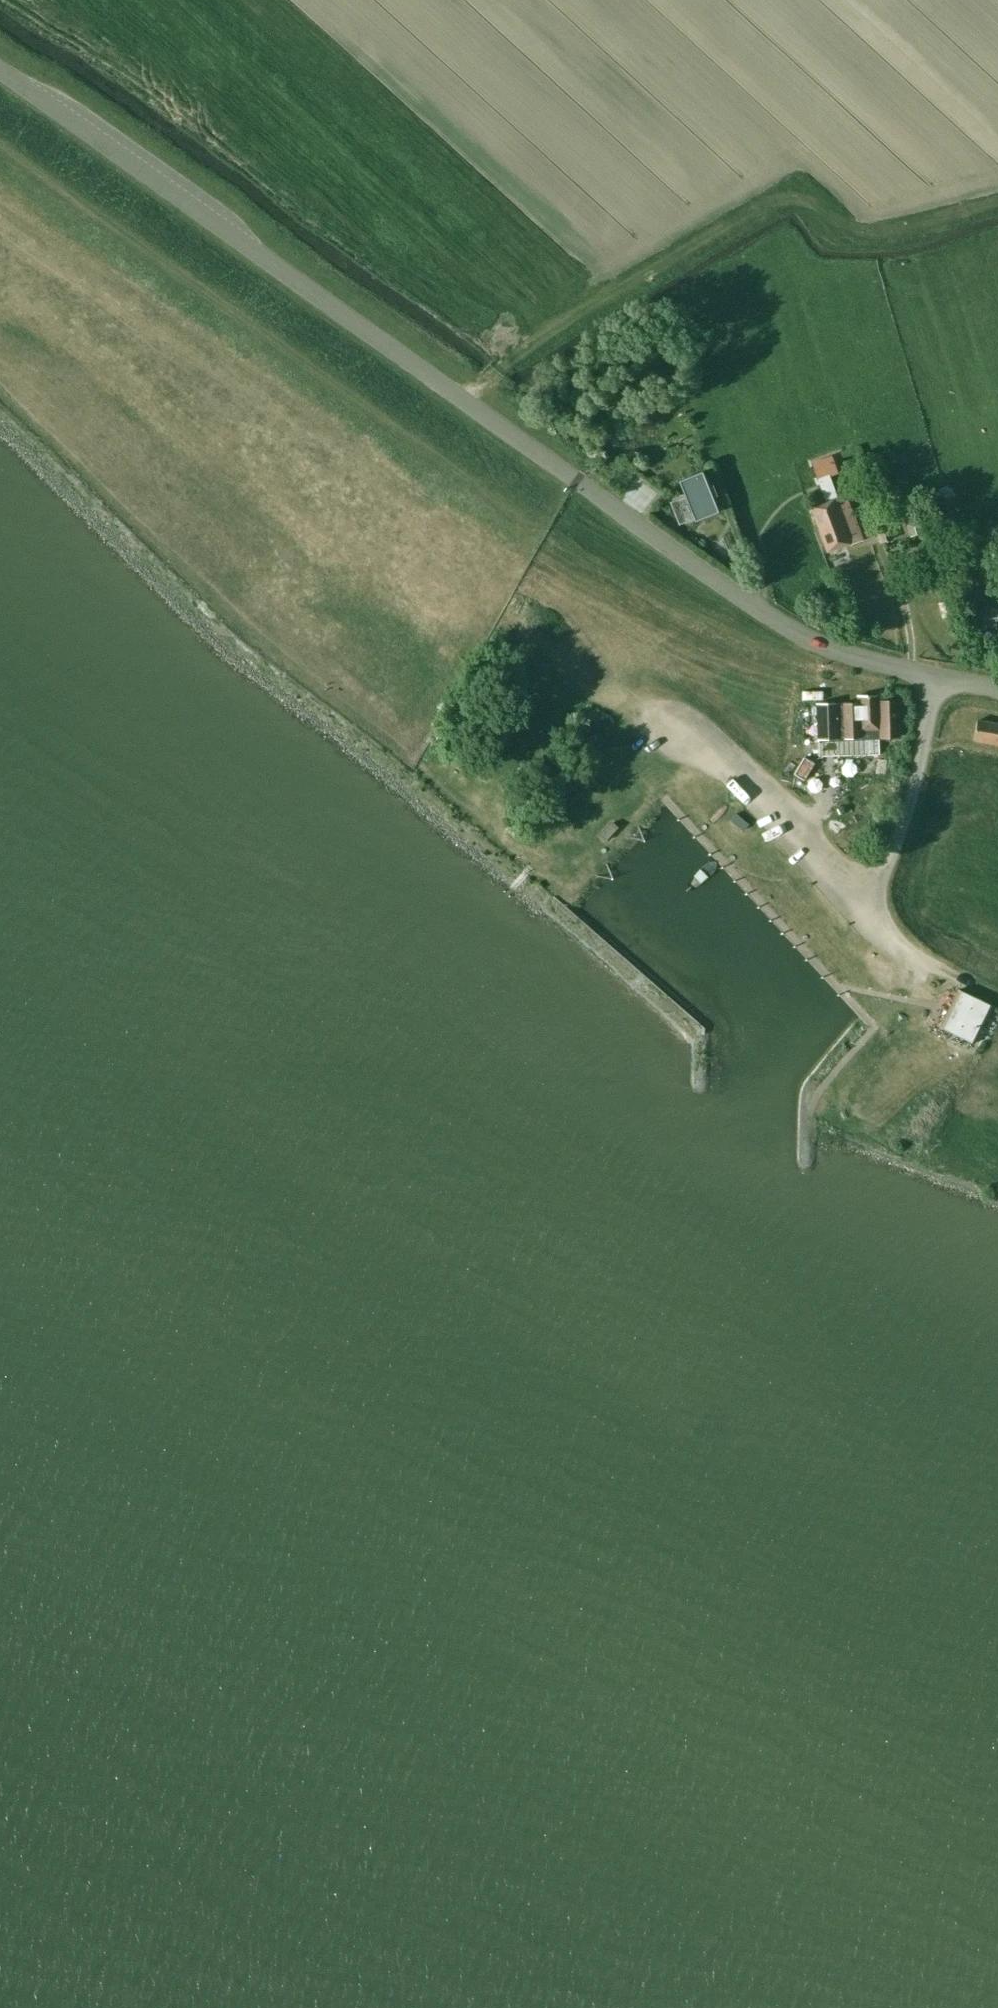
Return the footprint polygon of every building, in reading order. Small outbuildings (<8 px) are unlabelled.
[(817,481),(836,474),(830,458),(811,465),(817,481)] [(708,486),(702,471),(678,480),(684,495),(669,501),(679,525),(694,519),(695,521),(718,512),(713,497),(717,496),(713,484),(708,486)] [(823,496),(825,503),(828,502),(843,547),(860,541),(845,496),(833,500),(831,493),(823,496)] [(896,508),(893,499),(880,503),(884,512),(896,508)] [(828,502),(825,503),(811,508),(826,553),(843,547),(828,502)] [(924,532),(917,508),(902,513),(909,536),(924,532)] [(879,543),(890,539),(884,521),(873,525),(879,543)] [(992,606),(977,610),(977,611),(982,630),(997,625),(992,606)] [(898,699),(877,700),(877,695),(857,696),(858,702),(842,702),(843,706),(839,706),(838,702),(815,702),(817,740),(899,737),(898,699)] [(978,720),(975,740),(997,744),(997,723),(978,720)] [(805,785),(813,768),(801,762),(793,779),(805,785)] [(749,824),(736,813),(730,819),(743,830),(749,824)] [(618,826),(612,821),(599,836),(605,841),(618,826)] [(972,1043),(990,1005),(958,989),(940,1027),(972,1043)]
